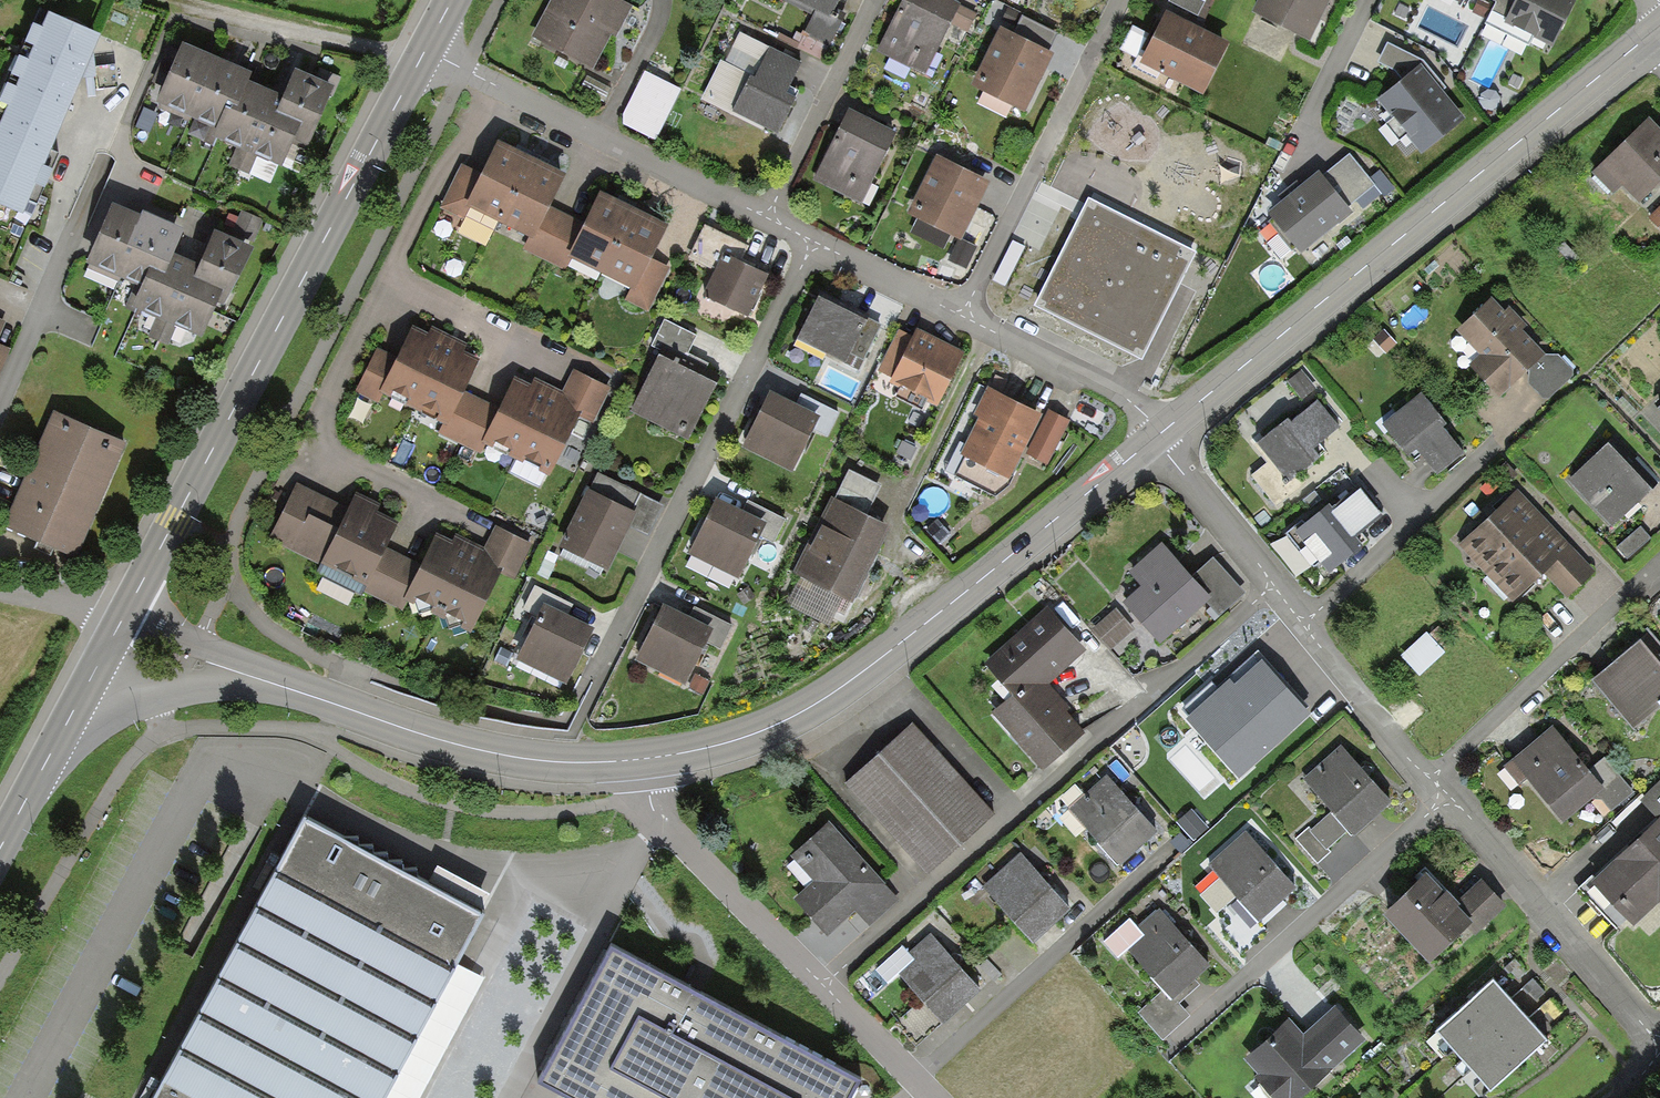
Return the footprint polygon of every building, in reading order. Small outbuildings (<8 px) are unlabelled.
[(618,0),(552,0),(531,39),(593,72),(612,36),(616,38),(632,7),(618,0)] [(813,16),(798,46),(827,60),(849,15),(836,8),(840,0),(781,0),(813,16)] [(951,0),(904,0),(878,53),(924,75),(950,23),(968,32),(978,13),(951,0)] [(1169,1),(1199,16),(1206,0),(1169,0),(1169,1)] [(1254,12),(1310,40),(1330,0),(1260,0),(1254,12)] [(1496,1),(1486,24),(1527,43),(1531,34),(1553,44),(1574,0),(1497,0),(1496,1)] [(100,37),(41,11),(0,105),(0,113),(5,115),(0,125),(0,206),(32,220),(61,153),(52,149),(83,79),(95,78),(94,69),(93,54),(100,37)] [(1197,28),(1166,13),(1140,65),(1204,96),(1230,43),(1197,28)] [(1022,20),(1015,35),(1000,28),(971,87),(1025,113),(1052,55),(1047,53),(1055,36),(1022,20)] [(1133,28),(1122,52),(1138,59),(1150,36),(1133,28)] [(721,61),(702,100),(776,135),(794,99),(786,95),(802,63),(740,33),(725,63),(721,61)] [(1403,81),(1377,101),(1392,119),(1385,124),(1399,141),(1406,136),(1422,155),(1465,120),(1448,100),(1442,92),(1445,89),(1422,60),(1388,44),(1378,63),(1395,71),(1403,81)] [(294,72),(283,97),(264,89),(251,84),(254,76),(237,68),(206,55),(184,46),(157,108),(196,124),(191,135),(211,143),(214,137),(239,147),(231,165),(248,172),(254,156),(281,167),(292,140),(307,146),(332,88),(307,77),(294,72)] [(115,66),(94,69),(97,89),(117,86),(115,66)] [(683,91),(645,71),(623,116),(623,125),(656,142),(683,91)] [(896,135),(847,112),(813,181),(862,205),(896,135)] [(1592,173),(1613,194),(1623,185),(1639,202),(1659,182),(1659,130),(1648,118),(1592,173)] [(481,173),(462,164),(440,209),(464,220),(469,210),(529,239),(524,250),(558,267),(563,258),(628,291),(623,300),(649,313),(670,270),(653,261),(670,228),(600,193),(585,223),(555,208),(571,177),(497,140),(481,173)] [(1320,173),(1268,214),(1301,255),(1352,214),(1346,206),(1373,185),(1349,156),(1323,176),(1320,173)] [(988,183),(938,157),(909,214),(960,239),(988,183)] [(1082,200),(1032,302),(1141,356),(1192,254),(1082,200)] [(136,216),(113,205),(87,269),(133,289),(125,307),(155,319),(147,337),(169,345),(176,329),(201,337),(213,312),(222,316),(253,249),(225,236),(214,232),(200,266),(196,264),(182,259),(175,256),(186,231),(156,217),(144,211),(141,218),(136,216)] [(1648,216),(1659,230),(1659,205),(1648,216)] [(705,227),(689,259),(715,272),(703,297),(748,318),(769,275),(752,267),(742,262),(749,248),(705,227)] [(1493,298),(1458,332),(1478,355),(1469,363),(1501,398),(1527,373),(1528,383),(1543,399),(1548,399),(1572,377),(1573,369),(1559,356),(1545,355),(1522,331),(1528,326),(1510,308),(1505,312),(1493,298)] [(868,324),(818,299),(797,341),(857,371),(880,326),(869,321),(868,324)] [(678,366),(659,356),(631,411),(688,440),(716,386),(699,378),(706,364),(687,354),(696,337),(665,322),(652,346),(681,360),(678,366)] [(396,359),(377,350),(356,393),(379,404),(384,395),(445,425),(440,435),(481,455),(486,445),(550,477),(579,419),(593,426),(612,388),(573,369),(561,391),(535,379),(531,386),(515,378),(499,410),(465,393),(481,361),(468,355),(473,345),(431,324),(428,332),(413,325),(396,359)] [(912,340),(898,332),(878,371),(893,379),(891,383),(900,388),(895,397),(922,411),(926,402),(937,407),(964,354),(917,330),(912,340)] [(1303,371),(1289,382),(1305,403),(1320,392),(1303,371)] [(1041,417),(986,389),(973,414),(980,418),(960,455),(965,457),(954,477),(995,498),(1007,488),(1011,480),(1009,479),(1041,417)] [(796,405),(770,392),(741,449),(791,475),(814,432),(828,439),(840,415),(801,395),(796,405)] [(1422,394),(1383,426),(1408,457),(1417,450),(1437,474),(1463,453),(1444,430),(1447,425),(1422,394)] [(1290,419),(1257,445),(1287,484),(1319,460),(1311,449),(1318,443),(1339,427),(1318,401),(1292,422),(1290,419)] [(1070,421),(1049,411),(1026,454),(1047,465),(1070,421)] [(128,445),(53,413),(4,528),(40,543),(79,560),(128,445)] [(918,448),(903,441),(896,455),(912,462),(918,448)] [(1607,444),(1567,481),(1611,529),(1653,492),(1607,444)] [(598,473),(589,491),(586,489),(557,547),(608,571),(629,529),(647,538),(664,505),(598,473)] [(835,501),(832,499),(793,575),(853,605),(891,530),(866,517),(881,488),(850,473),(835,501)] [(350,509),(297,483),(269,540),(365,588),(363,593),(401,612),(407,601),(416,606),(418,616),(428,613),(447,622),(449,630),(458,627),(470,633),(501,571),(514,578),(530,546),(495,529),(484,551),(456,537),(453,543),(437,535),(421,565),(388,548),(400,525),(374,512),(377,508),(356,497),(350,509)] [(1304,521),(1289,533),(1324,576),(1362,545),(1355,536),(1381,516),(1360,490),(1333,511),(1330,507),(1307,525),(1304,521)] [(1517,494),(1459,548),(1513,605),(1545,575),(1567,598),(1593,574),(1517,494)] [(743,513),(716,500),(687,558),(739,583),(761,540),(774,546),(787,520),(749,501),(743,513)] [(951,535),(938,520),(926,531),(938,545),(951,535)] [(1640,527),(1616,548),(1626,559),(1650,539),(1640,527)] [(1122,604),(1159,645),(1206,603),(1219,618),(1245,595),(1214,559),(1190,581),(1158,546),(1127,573),(1140,588),(1122,604)] [(540,619),(517,662),(566,686),(593,629),(568,618),(574,606),(535,586),(523,611),(540,619)] [(687,621),(661,608),(633,664),(686,690),(708,646),(721,652),(733,627),(699,611),(693,624),(687,621)] [(1008,697),(990,713),(1042,772),(1085,735),(1065,712),(1068,709),(1046,685),(1086,651),(1049,608),(981,667),(1008,697)] [(1135,630),(1116,609),(1092,629),(1111,651),(1135,630)] [(1426,633),(1401,656),(1419,676),(1444,653),(1441,650),(1451,640),(1439,627),(1429,636),(1426,633)] [(1593,682),(1632,730),(1659,707),(1659,668),(1647,652),(1640,644),(1593,682)] [(1259,652),(1185,717),(1238,777),(1312,712),(1259,652)] [(913,723),(843,785),(926,876),(995,814),(938,750),(913,723)] [(1552,727),(1504,765),(1520,785),(1528,779),(1563,822),(1593,798),(1602,799),(1611,810),(1632,793),(1604,759),(1588,772),(1552,727)] [(1342,747),(1303,780),(1332,814),(1311,832),(1308,829),(1296,839),(1317,862),(1328,853),(1325,849),(1348,829),(1354,836),(1391,805),(1370,780),(1342,747)] [(1106,774),(1068,809),(1120,866),(1158,831),(1131,802),(1106,774)] [(1642,801),(1659,821),(1659,785),(1642,801)] [(308,815),(158,1097),(392,1097),(490,915),(483,911),(492,895),(441,868),(433,882),(308,815)] [(1581,888),(1619,929),(1627,921),(1633,927),(1659,902),(1659,822),(1596,881),(1593,877),(1581,888)] [(813,883),(795,898),(828,936),(857,912),(867,923),(894,900),(829,824),(790,857),(813,883)] [(1246,831),(1208,864),(1222,880),(1202,896),(1217,914),(1236,898),(1259,925),(1298,891),(1270,859),(1246,831)] [(1018,852),(980,887),(1032,945),(1071,910),(1045,882),(1018,852)] [(1429,876),(1384,918),(1430,967),(1467,933),(1473,940),(1508,907),(1483,880),(1456,905),(1448,897),(1429,876)] [(1143,937),(1126,951),(1161,991),(1139,1011),(1164,1039),(1189,1018),(1178,1004),(1199,986),(1194,980),(1210,967),(1183,936),(1159,909),(1136,928),(1143,937)] [(954,956),(932,930),(907,951),(917,962),(899,976),(941,1025),(983,991),(954,956)] [(851,1081),(606,948),(534,1080),(568,1097),(842,1097),(851,1081)] [(1515,960),(1504,969),(1509,975),(1511,973),(1518,980),(1526,972),(1515,960)] [(1492,980),(1437,1030),(1491,1089),(1546,1040),(1529,1021),(1511,1001),(1506,995),(1492,980)] [(1534,980),(1523,989),(1528,995),(1530,993),(1537,1000),(1545,992),(1534,980)] [(1551,1000),(1540,1009),(1545,1015),(1547,1013),(1554,1020),(1562,1013),(1551,1000)] [(1258,1075),(1254,1078),(1272,1097),(1304,1097),(1367,1041),(1336,1006),(1304,1035),(1290,1019),(1244,1060),(1258,1075)]
